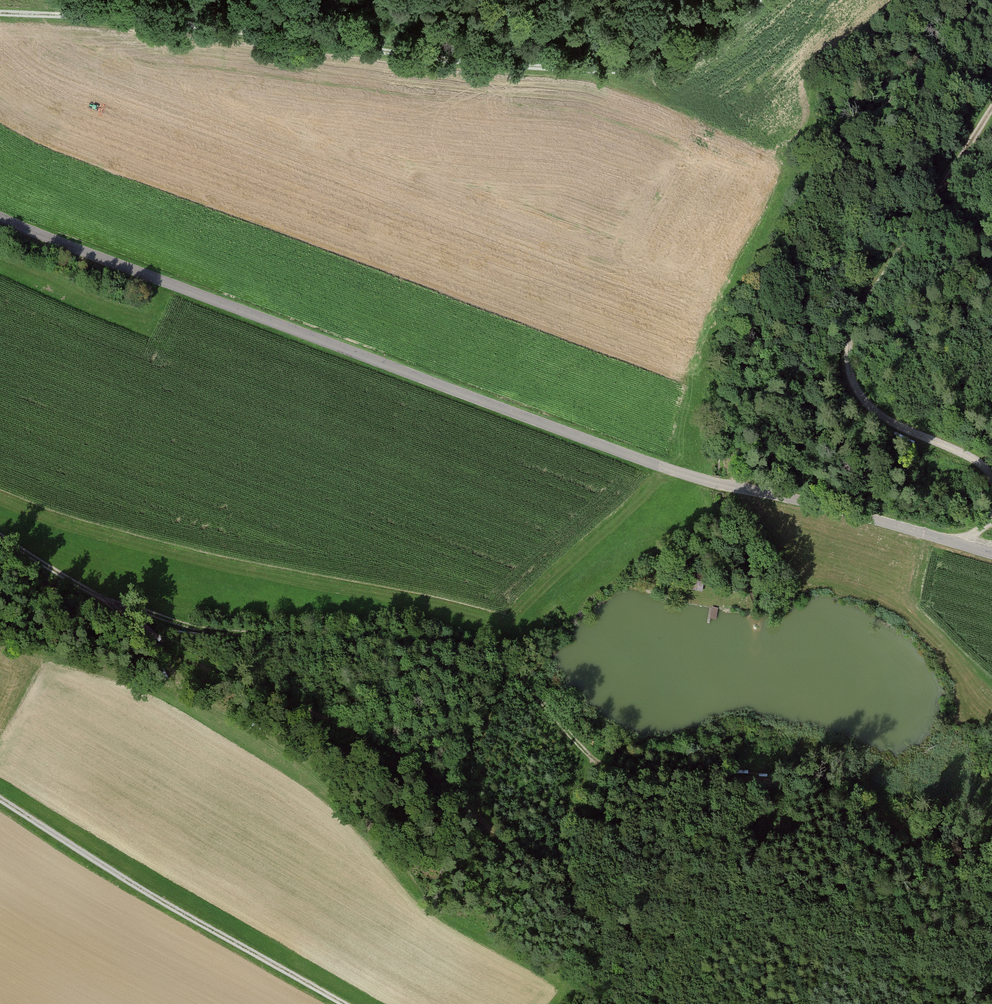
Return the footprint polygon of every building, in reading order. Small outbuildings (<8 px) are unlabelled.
[(707,580),(691,577),(688,591),(704,595),(707,580)]
